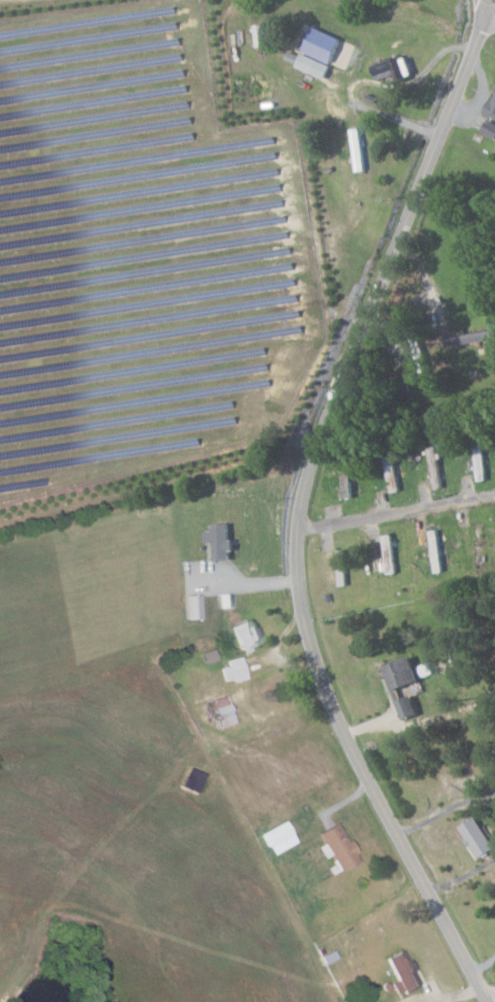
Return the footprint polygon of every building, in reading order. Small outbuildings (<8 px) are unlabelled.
[(303,51),(331,63),(342,39),(314,26),(303,51)] [(290,49),(285,62),(326,77),(331,64),(290,49)] [(373,65),(378,80),(396,73),(399,82),(409,78),(401,55),(373,65)] [(485,115),(494,118),(494,87),(485,115)] [(487,119),(481,132),(494,139),(494,138),(494,123),(487,119)] [(441,486),(438,446),(429,447),(432,486),(441,486)] [(228,523),(213,524),(213,531),(205,531),(206,543),(214,542),(214,560),(230,560),(229,551),(234,551),(233,540),(229,540),(228,523)] [(186,619),(201,618),(200,595),(185,595),(186,619)] [(251,650),(249,645),(259,642),(253,619),(233,625),(240,653),(251,650)] [(216,659),(213,649),(202,653),(205,663),(216,659)] [(220,667),(224,683),(246,677),(240,656),(226,659),(228,665),(220,667)] [(402,721),(418,715),(412,696),(400,700),(397,689),(419,682),(411,657),(384,666),(402,721)] [(235,723),(226,694),(210,699),(219,728),(235,723)] [(461,826),(478,859),(494,851),(477,817),(461,826)] [(397,996),(420,985),(404,950),(386,958),(396,980),(391,983),(397,996)]
